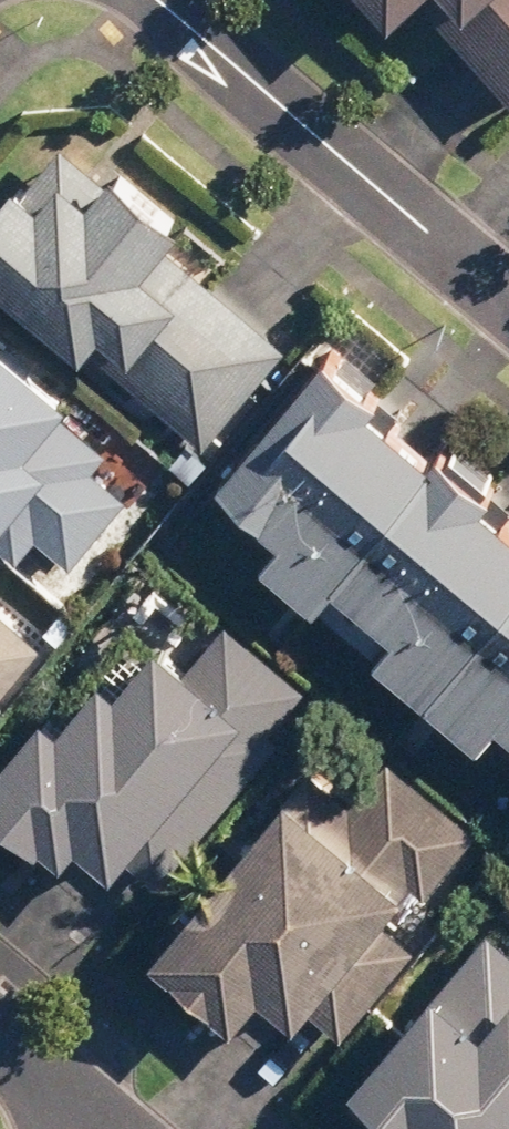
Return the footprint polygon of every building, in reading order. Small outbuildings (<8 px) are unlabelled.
[(375,26),(404,0),(352,0),(375,26)] [(452,49),(421,77),(464,124),(500,92),(508,102),(508,0),(408,0),(452,49)] [(0,210),(0,237),(230,437),(244,421),(234,413),(305,330),(213,250),(204,260),(182,241),(215,202),(145,141),(117,172),(69,130),(0,210)] [(35,542),(56,520),(88,550),(147,488),(112,455),(128,437),(86,396),(102,379),(0,282),(0,508),(35,542)] [(206,492),(508,754),(508,488),(338,340),(206,492)] [(0,758),(0,804),(119,905),(304,690),(163,569),(0,758)] [(58,631),(0,582),(0,700),(58,631)] [(341,727),(157,952),(300,1068),(484,843),(341,727)] [(359,1085),(414,1128),(508,1128),(508,905),(506,903),(359,1085)]
